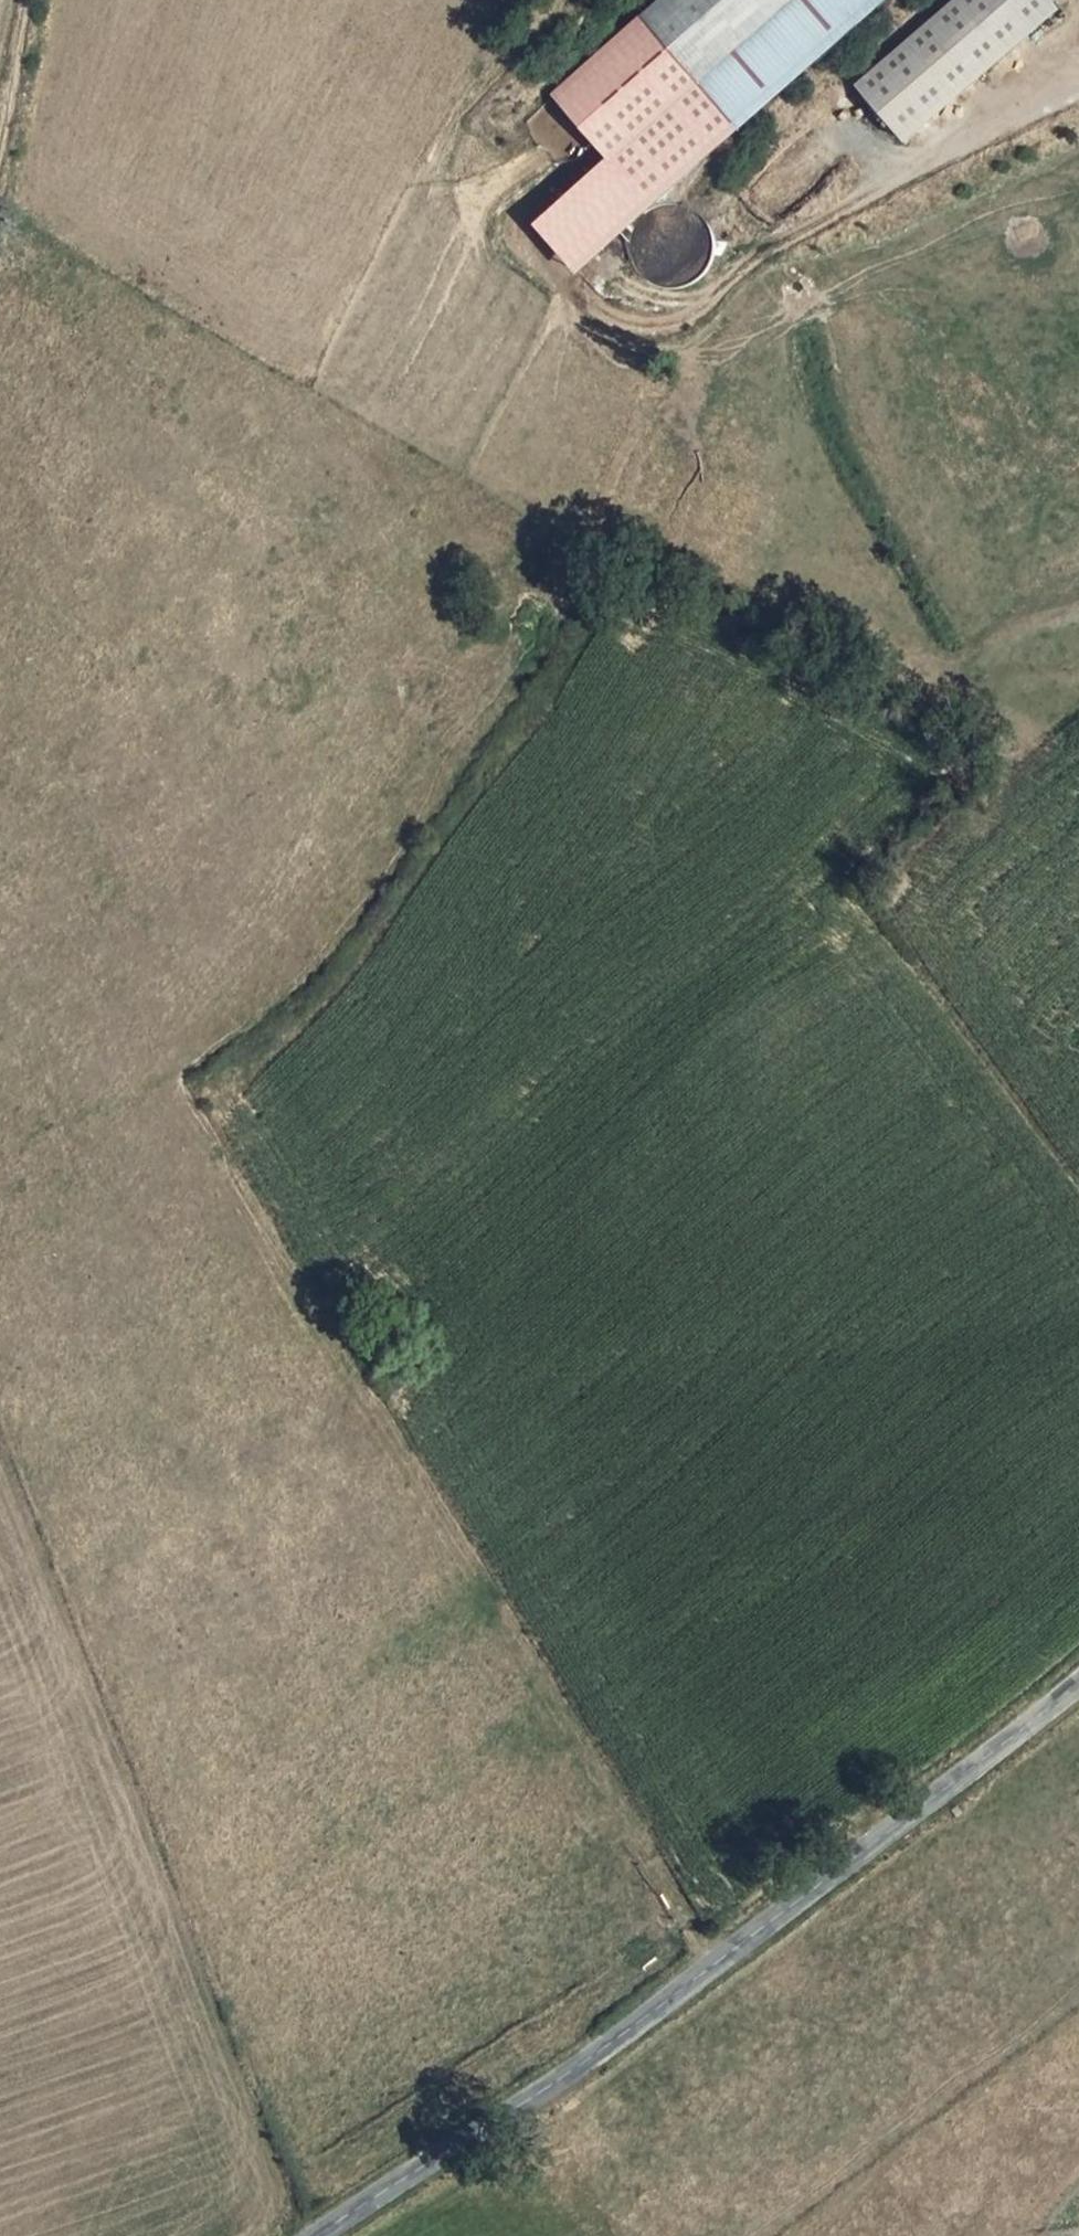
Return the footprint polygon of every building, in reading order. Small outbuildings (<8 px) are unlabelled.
[(641,19),(735,128),(883,0),(663,0),(641,19)] [(857,86),(902,138),(1051,9),(1044,0),(956,0),(857,86)] [(735,128),(641,19),(551,96),(605,158),(645,205),(735,128)] [(572,268),(645,205),(605,158),(532,221),(572,268)]
